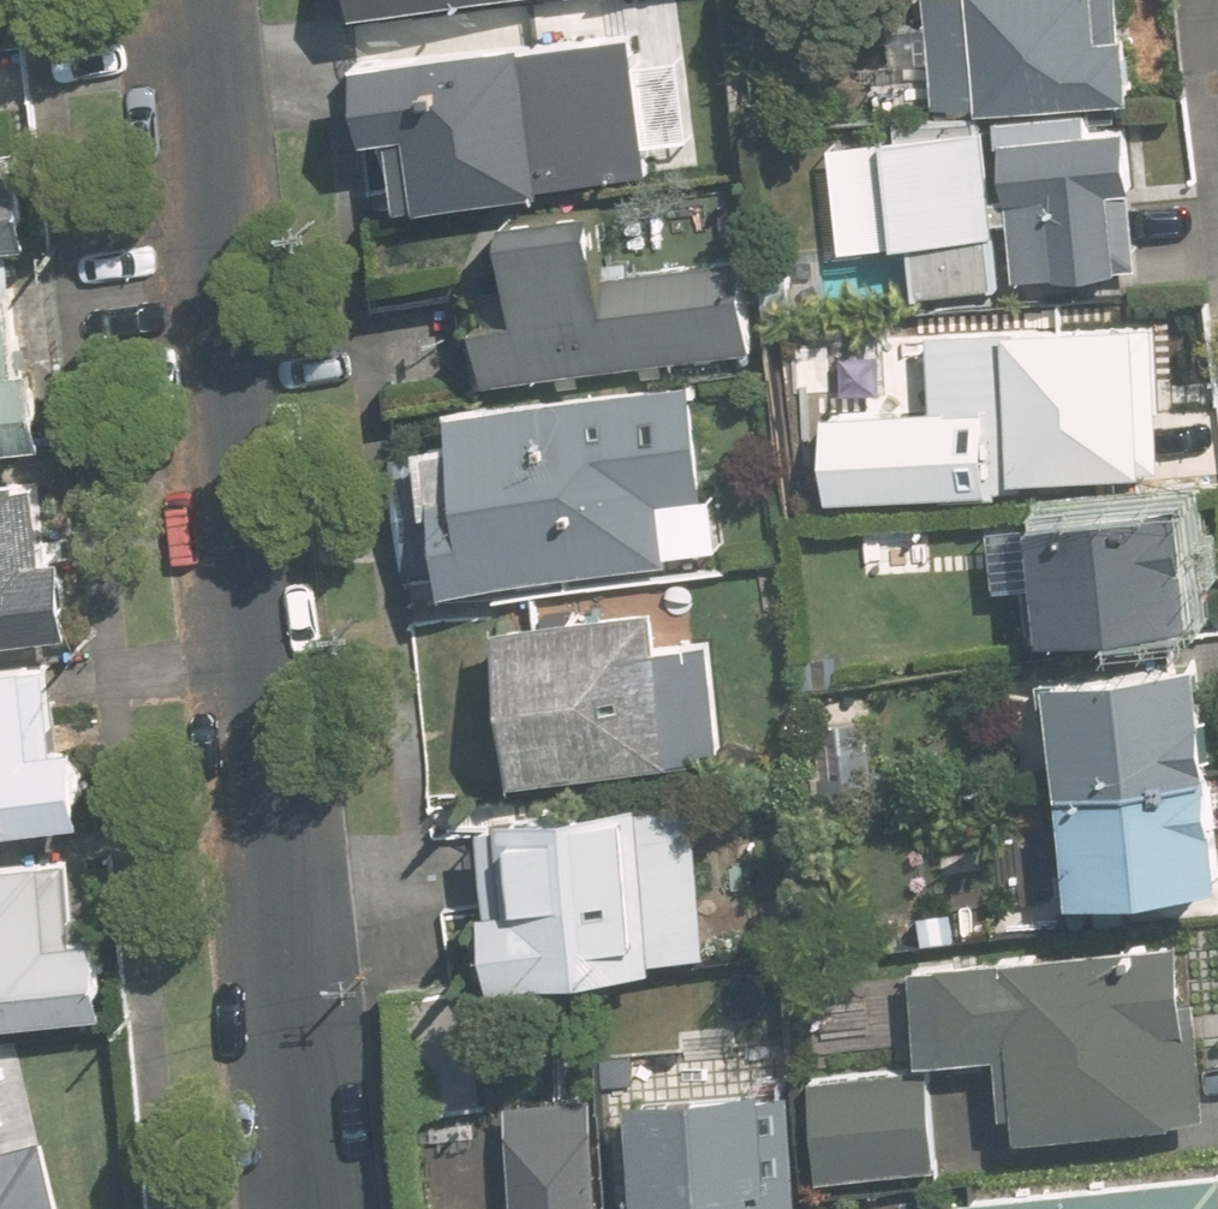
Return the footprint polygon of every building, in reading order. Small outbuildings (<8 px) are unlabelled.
[(362,15),(483,0),(360,0),(362,15)] [(938,99),(1127,90),(1123,0),(933,0),(938,99)] [(625,27),(364,59),(373,134),(414,129),(422,193),(642,167),(625,27)] [(1121,111),(891,140),(911,297),(1141,267),(1121,111)] [(26,233),(17,162),(0,164),(0,237),(26,233)] [(517,279),(476,283),(485,374),(754,348),(745,256),(616,269),(609,204),(511,213),(517,279)] [(11,286),(9,251),(0,252),(0,286),(11,286)] [(43,430),(37,358),(5,360),(0,294),(0,433),(43,430)] [(1159,321),(942,334),(946,412),(851,418),(855,492),(1168,474),(1159,321)] [(694,381),(433,413),(454,582),(714,550),(694,381)] [(75,623),(69,551),(30,554),(24,481),(0,483),(0,629),(75,623)] [(1185,495),(1033,512),(1046,632),(1198,616),(1185,495)] [(659,602),(499,619),(516,775),(711,753),(698,636),(664,640),(659,602)] [(1205,656),(1057,673),(1070,781),(1217,764),(1205,656)] [(86,816),(80,737),(43,741),(36,660),(0,663),(0,823),(86,816)] [(1070,781),(1083,889),(1217,873),(1217,764),(1070,781)] [(490,896),(500,979),(722,953),(704,795),(522,816),(531,892),(490,896)] [(108,1003),(102,937),(56,940),(50,859),(0,863),(0,1012),(108,1003)] [(1187,940),(916,972),(926,1059),(1000,1050),(1010,1132),(1207,1108),(1187,940)] [(9,1051),(22,1123),(111,1107),(97,1035),(9,1051)] [(924,1068),(814,1077),(821,1170),(931,1161),(924,1068)] [(628,1089),(636,1208),(805,1208),(797,1079),(628,1089)] [(520,1208),(610,1208),(601,1091),(513,1098),(522,1208),(520,1208)] [(47,1131),(0,1142),(0,1208),(66,1208),(47,1131)]
